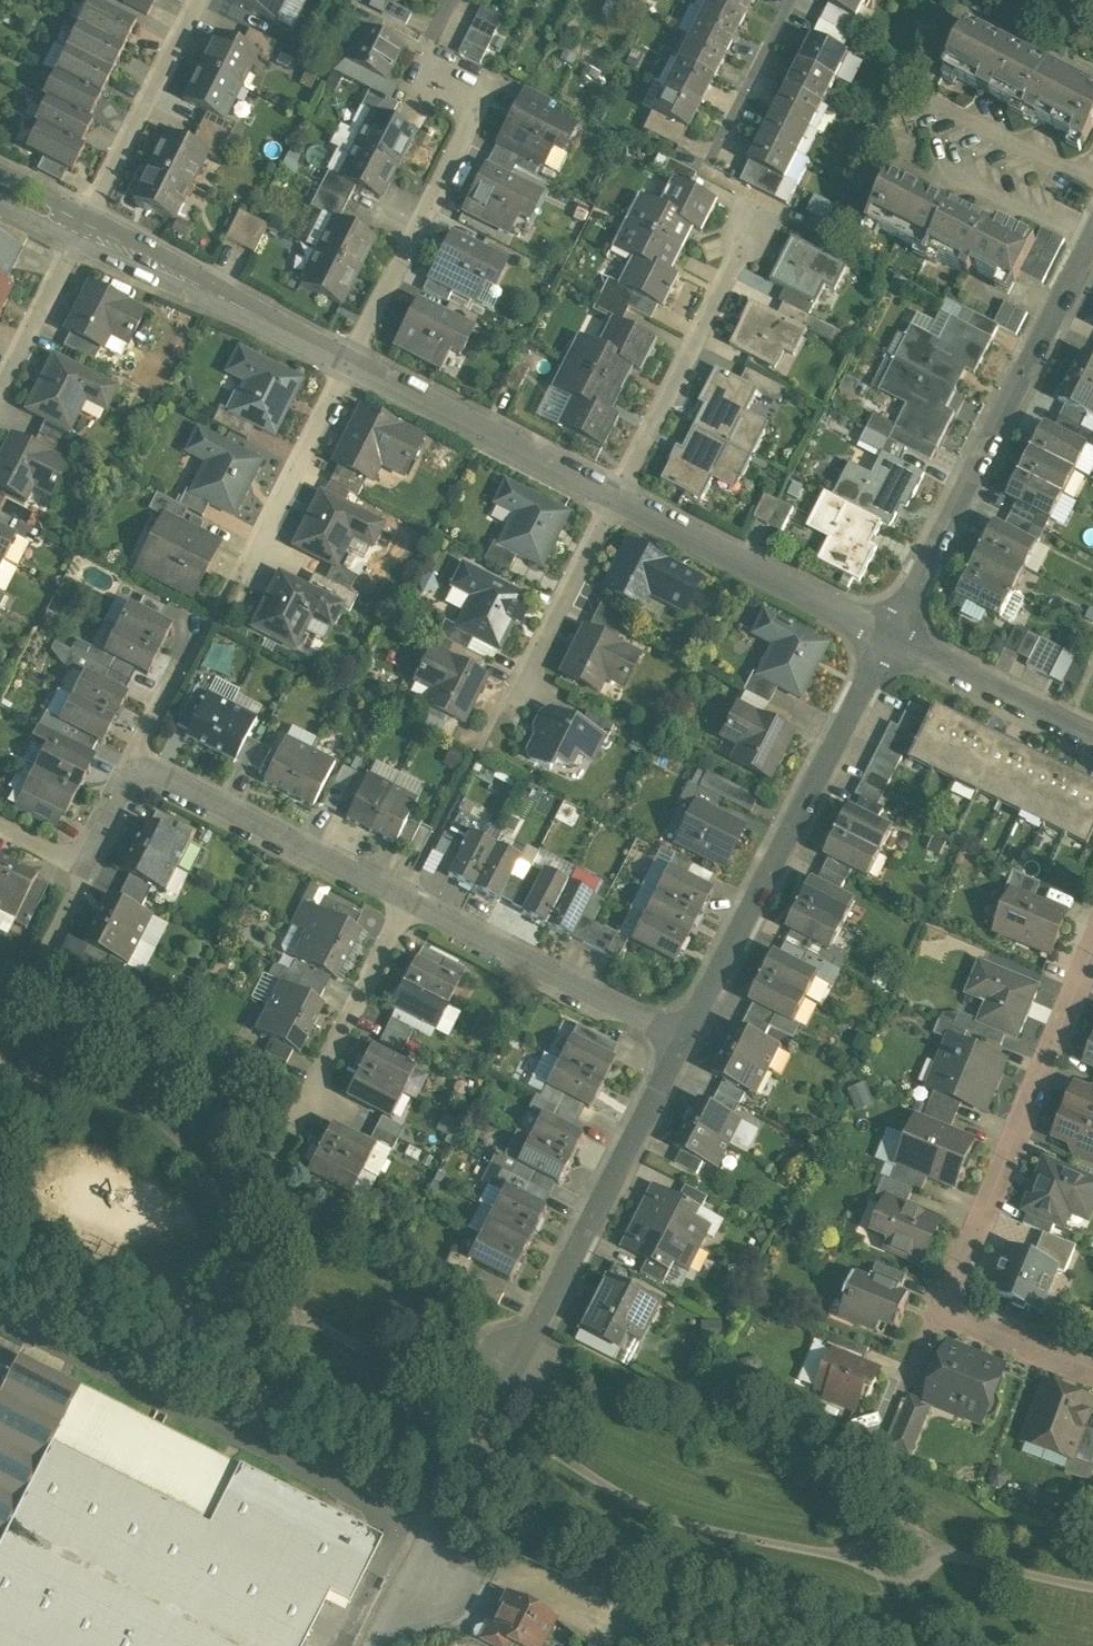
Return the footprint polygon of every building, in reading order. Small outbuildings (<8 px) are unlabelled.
[(145,0),(125,0),(123,4),(147,16),(153,4),(145,0)] [(234,1),(273,21),(284,0),(235,0),(234,1)] [(368,6),(381,12),(387,0),(370,0),(368,6)] [(741,0),(709,0),(702,13),(737,30),(750,4),(741,0)] [(821,1),(829,5),(856,18),(865,0),(822,0),(821,1)] [(412,14),(388,2),(382,14),(406,26),(412,14)] [(135,25),(94,4),(81,28),(82,29),(123,49),(135,25)] [(856,18),(829,5),(821,20),(848,34),(856,18)] [(503,19),(481,8),(475,19),(497,30),(503,19)] [(384,23),(356,9),(349,23),(361,29),(362,27),(378,35),(384,23)] [(737,30),(702,13),(690,37),(725,55),(737,30)] [(497,30),(475,19),(469,30),(491,41),(497,30)] [(848,34),(821,20),(813,36),(841,50),(849,35),(848,34)] [(1049,66),(968,24),(943,72),(1025,113),(1049,66)] [(378,35),(362,27),(361,29),(351,49),(354,51),(349,62),(345,60),(345,62),(385,82),(402,47),(378,35)] [(123,49),(82,29),(70,52),(70,53),(111,73),(123,50),(123,49)] [(276,43),(250,30),(242,47),(256,54),(256,55),(268,61),(276,43)] [(491,41),(469,30),(464,42),(486,53),(491,41)] [(242,47),(218,34),(201,67),(240,87),(256,55),(256,54),(242,47)] [(841,50),(813,36),(800,62),(835,79),(848,54),(841,50)] [(725,55),(690,37),(677,62),(712,80),(725,55)] [(486,53),(464,42),(458,53),(480,64),(486,53)] [(111,73),(70,53),(58,76),(59,77),(100,98),(112,74),(111,73)] [(855,53),(842,79),(852,85),(866,58),(855,53)] [(712,80),(677,62),(665,87),(699,104),(712,80)] [(835,79),(800,62),(788,87),(823,104),(835,79)] [(1049,66),(1025,113),(1085,144),(1092,128),(1092,88),(1049,66)] [(240,87),(201,67),(184,101),(208,113),(223,120),(240,87)] [(100,98),(59,77),(47,100),(50,103),(88,122),(100,98)] [(699,104),(665,87),(652,113),(687,130),(699,104)] [(823,104),(788,87),(775,112),(810,129),(823,104)] [(398,105),(370,91),(361,108),(373,114),(374,112),(390,121),(398,105)] [(576,128),(520,100),(498,143),(521,155),(544,167),(553,149),(563,154),(576,128)] [(88,122),(50,103),(38,126),(42,128),(80,147),(92,124),(88,122)] [(390,121),(374,112),(373,114),(363,134),(366,136),(360,148),(396,167),(414,133),(390,121)] [(810,129),(775,112),(763,136),(797,154),(810,129)] [(223,120),(208,113),(200,129),(226,143),(235,126),(223,120)] [(687,130),(652,113),(643,130),(678,148),(687,130)] [(80,147),(42,128),(30,152),(43,159),(67,171),(72,173),(84,150),(80,147)] [(226,143),(200,129),(191,146),(206,153),(206,154),(217,160),(226,143)] [(191,146),(167,134),(151,167),(189,186),(206,154),(206,153),(191,146)] [(797,154),(763,136),(750,162),(785,180),(797,154)] [(521,155),(498,143),(492,155),(515,167),(521,155)] [(396,167),(360,148),(354,160),(350,158),(340,178),(340,180),(355,188),(379,200),(396,167)] [(785,180),(776,199),(787,204),(809,160),(797,154),(785,180)] [(515,167),(492,155),(486,167),(510,179),(515,167)] [(67,171),(43,159),(37,171),(61,183),(67,171)] [(696,174),(668,160),(661,175),(670,180),(671,179),(689,188),(696,174)] [(785,180),(750,162),(740,181),(776,199),(785,180)] [(189,186),(151,167),(134,200),(172,219),(189,186)] [(510,179),(486,167),(464,210),(509,234),(518,216),(527,221),(540,195),(510,179)] [(340,178),(328,172),(319,190),(347,204),(355,188),(340,180),(340,178)] [(951,207),(891,176),(867,223),(917,248),(920,242),(930,248),(951,207)] [(670,180),(657,206),(637,196),(624,222),(682,251),(693,229),(701,234),(717,202),(689,188),(671,179),(670,180)] [(347,204),(319,190),(310,208),(334,220),(335,218),(339,220),(347,204)] [(1035,242),(998,223),(995,229),(951,207),(930,248),(943,254),(939,260),(969,275),(972,270),(999,283),(1002,277),(1014,283),(1020,273),(1035,242)] [(835,229),(811,217),(805,229),(829,241),(835,229)] [(339,220),(335,218),(334,220),(323,240),(327,241),(321,253),(357,272),(374,238),(339,220)] [(254,219),(240,247),(254,254),(268,226),(254,219)] [(682,251),(624,222),(611,248),(631,258),(618,284),(617,285),(657,306),(663,308),(679,277),(671,272),(682,251)] [(0,224),(0,239),(22,250),(28,238),(0,224)] [(1035,242),(1020,273),(1042,284),(1065,240),(1042,229),(1035,242)] [(451,235),(429,278),(453,290),(474,301),(483,283),(494,288),(507,263),(451,235)] [(848,266),(793,238),(771,281),(785,289),(815,304),(816,304),(825,287),(835,292),(848,266)] [(5,284),(22,250),(0,239),(0,282),(5,284)] [(357,272),(321,253),(314,265),(311,264),(301,285),(340,305),(357,272)] [(453,290),(429,278),(423,290),(447,302),(453,290)] [(618,284),(608,279),(600,294),(628,309),(650,320),(657,306),(617,285),(618,284)] [(0,282),(0,314),(13,288),(5,284),(0,282)] [(89,286),(67,331),(71,333),(101,348),(103,349),(110,335),(128,345),(144,314),(89,286)] [(815,304),(785,289),(779,301),(784,303),(809,316),(815,304)] [(628,309),(600,294),(593,311),(611,320),(611,319),(621,324),(628,309)] [(443,315),(417,301),(394,345),(440,368),(449,350),(459,355),(472,330),(443,315)] [(778,315),(751,302),(729,345),(774,369),(784,350),(793,356),(807,330),(806,330),(778,315)] [(477,318),(449,303),(443,315),(472,329),(477,318)] [(809,316),(784,303),(778,315),(806,330),(812,317),(809,316)] [(1028,314),(1005,303),(994,324),(999,327),(1017,336),(1028,314)] [(994,324),(974,314),(967,327),(992,340),(999,327),(994,324)] [(598,346),(578,336),(565,362),(621,390),(632,368),(640,372),(656,341),(621,324),(611,319),(611,320),(598,346)] [(951,319),(936,349),(908,335),(896,360),(956,390),(966,371),(975,375),(992,340),(967,327),(951,319)] [(101,348),(71,333),(64,347),(94,362),(101,348)] [(301,381),(239,349),(227,372),(247,382),(231,413),(231,414),(254,426),(274,436),(301,381)] [(1084,353),(1071,377),(1092,388),(1092,357),(1084,353)] [(117,388),(53,356),(26,410),(46,420),(70,432),(85,401),(106,411),(117,388)] [(956,390),(896,360),(883,384),(911,399),(896,429),(937,450),(955,414),(946,410),(956,390)] [(529,369),(516,362),(504,386),(517,393),(529,369)] [(621,390),(565,362),(552,388),(572,398),(558,425),(603,448),(618,417),(610,413),(621,390)] [(742,382),(718,370),(701,402),(706,405),(695,428),(751,457),(764,431),(742,420),(758,391),(758,390),(742,382)] [(787,390),(748,370),(742,382),(758,390),(758,391),(780,402),(787,390)] [(1071,377),(1059,401),(1066,405),(1088,416),(1092,419),(1092,388),(1071,377)] [(1088,416),(1066,405),(1060,417),(1082,428),(1088,416)] [(231,413),(220,407),(212,422),(247,440),(254,426),(231,414),(231,413)] [(362,409),(335,463),(339,465),(366,478),(371,481),(380,463),(404,475),(422,439),(362,409)] [(1060,417),(1054,429),(1088,447),(1092,450),(1092,434),(1082,428),(1060,417)] [(70,432),(46,420),(39,434),(63,446),(70,432)] [(1054,429),(1045,425),(1032,449),(1076,471),(1088,447),(1054,429)] [(751,457),(695,428),(684,450),(677,447),(660,480),(702,501),(717,471),(739,482),(752,457),(751,457)] [(937,450),(896,429),(890,442),(906,450),(931,463),(937,450)] [(890,442),(868,430),(861,444),(883,455),(884,454),(900,462),(906,450),(890,442)] [(261,462),(198,431),(185,456),(206,466),(192,493),(210,503),(234,515),(261,462)] [(63,446),(39,434),(32,448),(56,460),(63,446)] [(12,438),(0,461),(0,488),(25,500),(32,487),(51,496),(67,465),(56,460),(32,448),(12,438)] [(1076,471),(1032,449),(1020,473),(1063,495),(1076,471)] [(883,455),(869,484),(846,473),(833,498),(882,523),(890,527),(901,504),(907,507),(924,474),(900,462),(884,454),(883,455)] [(366,478),(339,465),(330,482),(357,496),(366,478)] [(1063,495),(1020,473),(1007,497),(1017,503),(1039,514),(1050,520),(1063,495)] [(569,514),(505,481),(494,504),(514,514),(499,544),(499,545),(517,554),(517,555),(542,568),(569,514)] [(192,493),(186,490),(179,505),(187,509),(203,517),(210,503),(192,493)] [(384,524),(320,492),(293,546),(333,566),(336,568),(337,567),(352,536),(373,547),(384,524)] [(179,505),(157,494),(149,510),(164,517),(165,516),(180,523),(187,509),(179,505)] [(765,494),(754,518),(767,525),(779,501),(765,494)] [(833,498),(824,494),(811,519),(834,531),(819,560),(860,581),(877,547),(871,545),(882,523),(833,498)] [(779,501),(767,525),(782,532),(794,508),(779,501)] [(1039,514),(1017,503),(1011,515),(1033,527),(1039,514)] [(0,514),(0,529),(9,533),(15,521),(0,514)] [(1033,527),(1011,515),(1005,528),(1027,539),(1033,527)] [(180,523),(165,516),(164,517),(138,568),(193,596),(219,543),(180,523)] [(22,525),(15,521),(9,533),(16,537),(22,525)] [(1005,528),(994,522),(982,547),(1025,569),(1038,545),(1027,539),(1005,528)] [(36,532),(22,525),(16,537),(29,544),(36,532)] [(4,561),(18,568),(29,544),(16,537),(9,533),(0,529),(0,560),(4,561)] [(494,541),(484,560),(508,572),(517,555),(517,554),(499,545),(499,544),(494,541)] [(628,543),(605,588),(641,606),(648,593),(667,602),(682,571),(628,543)] [(1025,569),(982,547),(969,571),(1013,594),(1025,569)] [(526,597),(463,565),(452,587),(471,597),(456,627),(455,629),(473,638),(499,651),(526,597)] [(357,577),(337,567),(336,568),(333,566),(326,580),(350,592),(357,577)] [(682,571),(667,602),(684,611),(699,580),(682,571)] [(969,571),(957,596),(1000,618),(1001,617),(1013,594),(969,571)] [(307,587),(279,573),(252,627),(295,649),(311,618),(331,628),(342,608),(343,606),(307,587)] [(326,580),(314,574),(307,587),(343,606),(342,608),(350,612),(358,596),(350,592),(326,580)] [(1024,599),(1013,594),(1001,617),(1009,621),(1014,620),(1024,599)] [(166,608),(144,597),(138,608),(160,620),(166,608)] [(628,617),(601,603),(595,616),(622,630),(628,617)] [(138,608),(129,604),(117,628),(160,650),(172,626),(160,620),(138,608)] [(827,645),(763,612),(752,635),(772,645),(757,675),(756,677),(777,687),(800,699),(827,645)] [(622,630),(595,616),(588,630),(615,644),(622,630)] [(473,638),(455,629),(456,627),(444,621),(437,636),(453,644),(467,651),(473,638)] [(1028,632),(1017,626),(1005,648),(1017,655),(1028,632)] [(160,650),(117,628),(104,653),(114,658),(138,671),(147,675),(160,650)] [(588,630),(584,629),(562,674),(597,691),(604,678),(623,687),(639,656),(615,644),(588,630)] [(1028,632),(1017,655),(1029,661),(1040,638),(1028,632)] [(1064,651),(1041,639),(1027,666),(1050,678),(1064,651)] [(467,651),(453,644),(446,658),(478,674),(484,660),(467,651)] [(446,658),(431,650),(415,681),(434,691),(427,705),(463,723),(486,678),(478,674),(446,658)] [(138,671),(114,658),(108,670),(132,682),(138,671)] [(132,682),(108,670),(102,682),(126,694),(132,682)] [(102,682),(84,673),(72,697),(115,719),(127,695),(126,694),(102,682)] [(777,687),(756,677),(757,675),(753,673),(743,692),(767,704),(768,705),(777,687)] [(195,688),(187,703),(199,709),(207,694),(195,688)] [(188,731),(184,738),(210,750),(232,707),(207,694),(199,709),(188,731)] [(115,719),(72,697),(59,721),(98,741),(102,744),(115,719)] [(199,709),(187,703),(176,725),(188,731),(199,709)] [(933,714),(910,703),(904,715),(927,726),(933,714)] [(768,705),(767,704),(760,718),(784,730),(791,716),(768,705)] [(760,718),(737,706),(721,737),(740,747),(733,760),(769,778),(791,734),(784,730),(760,718)] [(256,719),(232,707),(210,750),(234,763),(235,760),(246,738),(256,719)] [(959,719),(936,707),(933,714),(927,726),(921,738),(909,761),(932,772),(959,719)] [(580,728),(549,712),(543,714),(538,722),(540,728),(545,731),(538,745),(532,747),(529,753),(530,759),(549,769),(553,762),(563,767),(571,765),(575,758),(581,756),(591,760),(602,739),(580,728)] [(614,726),(588,713),(580,728),(602,739),(606,741),(614,726)] [(927,726),(904,715),(899,727),(914,734),(921,738),(927,726)] [(981,729),(959,719),(932,772),(955,783),(981,729)] [(899,727),(891,723),(885,735),(908,746),(914,734),(899,727)] [(57,736),(39,726),(32,740),(46,747),(47,745),(51,747),(57,736)] [(1003,740),(981,729),(955,783),(977,794),(1003,740)] [(98,741),(76,730),(70,742),(91,753),(98,741)] [(908,746),(885,735),(879,747),(902,758),(908,746)] [(70,742),(57,736),(51,747),(64,754),(70,742)] [(259,744),(246,738),(235,760),(247,766),(259,744)] [(286,739),(263,783),(288,795),(310,752),(286,739)] [(1025,751),(1003,740),(977,794),(999,804),(1025,751)] [(91,753),(70,742),(64,754),(85,765),(91,753)] [(259,744),(247,766),(259,772),(270,750),(259,744)] [(51,747),(47,745),(46,747),(34,770),(78,792),(90,767),(85,765),(64,754),(51,747)] [(902,758),(879,747),(873,758),(896,770),(902,758)] [(1025,751),(999,804),(1021,815),(1047,762),(1025,751)] [(334,764),(310,752),(288,795),(312,808),(334,764)] [(896,770),(873,758),(867,770),(890,782),(896,770)] [(1069,772),(1047,762),(1021,815),(1043,826),(1069,772)] [(355,774),(343,767),(335,783),(347,789),(355,774)] [(78,792),(34,770),(22,794),(23,795),(39,803),(61,814),(65,816),(78,792)] [(890,782),(867,770),(861,782),(884,794),(890,782)] [(1069,772),(1043,826),(1066,837),(1091,783),(1069,772)] [(758,799),(706,773),(699,788),(720,799),(750,814),(758,799)] [(366,779),(355,774),(347,789),(358,795),(366,779)] [(393,789),(368,776),(358,795),(347,817),(346,819),(371,832),(393,789)] [(884,794),(861,782),(855,794),(861,797),(878,805),(884,794)] [(347,789),(335,783),(323,805),(335,811),(347,789)] [(699,788),(689,783),(680,800),(693,807),(695,803),(713,812),(720,799),(699,788)] [(1066,837),(1088,848),(1092,838),(1092,784),(1091,783),(1066,837)] [(347,789),(335,811),(347,817),(358,795),(347,789)] [(417,801),(393,789),(371,832),(395,844),(396,843),(407,820),(417,801)] [(39,803),(23,795),(17,807),(55,827),(55,826),(33,815),(39,803)] [(878,805),(861,797),(855,809),(877,820),(883,808),(878,805)] [(61,814),(39,803),(33,815),(55,826),(61,814)] [(713,812),(695,803),(693,807),(675,842),(723,866),(743,827),(713,812)] [(855,809),(849,806),(837,831),(881,853),(893,829),(877,820),(855,809)] [(178,824),(156,812),(150,824),(172,835),(178,824)] [(407,820),(396,843),(408,849),(419,826),(407,820)] [(150,824),(145,822),(133,847),(176,869),(189,844),(186,843),(172,835),(150,824)] [(192,831),(178,824),(172,835),(186,843),(192,831)] [(419,826),(408,849),(420,855),(432,831),(420,825),(419,826)] [(881,853),(837,831),(824,855),(829,858),(851,869),(868,878),(881,853)] [(434,851),(444,856),(450,845),(462,850),(465,845),(443,833),(434,851)] [(450,873),(448,877),(473,889),(495,846),(470,833),(465,845),(462,850),(450,873)] [(462,850),(450,845),(444,856),(439,867),(450,873),(462,850)] [(495,846),(473,889),(497,902),(499,898),(511,876),(519,858),(495,846)] [(176,869),(133,847),(120,871),(129,876),(151,887),(164,893),(176,869)] [(13,865),(0,858),(0,890),(13,865)] [(851,869),(829,858),(823,870),(845,881),(851,869)] [(13,865),(0,890),(0,913),(15,921),(18,914),(24,903),(35,881),(37,877),(13,865)] [(713,876),(690,865),(684,877),(707,888),(713,876)] [(684,877),(668,868),(655,893),(699,915),(712,891),(707,888),(684,877)] [(541,875),(530,869),(523,882),(535,888),(541,875)] [(845,881),(823,870),(817,882),(839,893),(845,881)] [(568,883),(543,871),(541,875),(535,888),(523,910),(521,914),(546,927),(568,883)] [(1041,884),(1014,872),(1006,891),(1018,896),(1019,896),(1033,902),(1041,884)] [(151,887),(129,876),(123,888),(145,899),(151,887)] [(511,876),(499,898),(511,904),(523,882),(511,876)] [(817,882),(812,879),(799,903),(843,926),(855,901),(839,893),(817,882)] [(47,887),(35,881),(24,903),(36,909),(47,887)] [(523,882),(511,904),(523,910),(535,888),(523,882)] [(592,896),(568,883),(546,927),(570,939),(571,938),(582,916),(592,896)] [(145,899),(123,888),(117,900),(139,911),(145,899)] [(699,915),(655,893),(643,917),(687,939),(699,915)] [(117,900),(108,896),(96,920),(139,942),(152,918),(117,900)] [(604,902),(592,896),(582,916),(594,922),(604,902)] [(1033,902),(1019,896),(1018,896),(1003,933),(1051,953),(1066,916),(1033,902)] [(361,916),(323,897),(317,909),(355,929),(361,916)] [(36,909),(24,903),(18,914),(30,920),(36,909)] [(843,926),(799,903),(787,928),(792,931),(814,942),(830,951),(843,926)] [(355,929),(317,909),(304,934),(349,957),(361,932),(355,929)] [(594,922),(582,916),(571,938),(582,943),(594,922)] [(687,939),(643,917),(630,941),(674,963),(687,939)] [(139,942),(96,920),(83,945),(88,947),(110,959),(127,967),(139,942)] [(605,928),(594,922),(582,943),(594,949),(605,928)] [(605,928),(594,949),(605,955),(616,933),(605,928)] [(814,942),(792,931),(786,943),(808,954),(814,942)] [(616,933),(605,955),(616,961),(628,939),(616,933)] [(349,957),(304,934),(292,959),(308,967),(330,978),(336,981),(349,957)] [(808,954),(786,943),(780,955),(802,966),(808,954)] [(110,959),(88,947),(82,959),(104,971),(110,959)] [(445,960),(422,948),(416,960),(439,972),(445,960)] [(780,955),(775,953),(762,977),(806,999),(819,975),(802,966),(780,955)] [(416,960),(415,960),(403,984),(447,1006),(459,982),(416,960)] [(1036,988),(980,964),(971,987),(991,995),(980,1022),(1006,1033),(1016,1037),(1036,988)] [(330,978),(308,967),(302,979),(324,990),(330,978)] [(806,999),(762,977),(750,1001),(781,1018),(794,1024),(806,999)] [(324,990),(302,979),(296,991),(318,1002),(324,990)] [(296,991),(280,983),(267,1007),(311,1030),(324,1005),(318,1002),(296,991)] [(447,1006),(403,984),(391,1009),(434,1031),(447,1006)] [(781,1018),(754,1004),(748,1016),(770,1027),(775,1029),(781,1018)] [(311,1030),(267,1007),(254,1032),(271,1040),(293,1052),(298,1054),(311,1030)] [(980,1022),(960,1014),(954,1027),(967,1032),(1000,1046),(1006,1033),(980,1022)] [(770,1027),(748,1016),(742,1027),(764,1039),(770,1027)] [(414,1029),(391,1018),(385,1030),(408,1041),(414,1029)] [(954,1027),(940,1021),(934,1034),(948,1040),(949,1039),(962,1044),(967,1032),(954,1027)] [(742,1027),(737,1025),(725,1050),(769,1072),(781,1048),(764,1039),(742,1027)] [(616,1046),(577,1026),(571,1038),(610,1058),(616,1046)] [(408,1041),(385,1030),(379,1042),(402,1053),(408,1041)] [(610,1058),(571,1038),(559,1063),(602,1085),(614,1060),(610,1058)] [(948,1040),(938,1065),(944,1068),(935,1091),(962,1102),(986,1112),(996,1089),(991,1087),(1002,1061),(962,1044),(949,1039),(948,1040)] [(293,1052),(271,1040),(264,1052),(287,1064),(293,1052)] [(415,1069),(371,1047),(359,1071),(402,1093),(415,1069)] [(769,1072),(725,1050),(712,1074),(747,1092),(756,1097),(769,1072)] [(543,1093),(558,1059),(543,1052),(527,1086),(543,1093)] [(602,1085),(559,1063),(546,1087),(562,1096),(585,1107),(589,1109),(602,1085)] [(402,1093),(359,1071),(346,1096),(390,1118),(402,1093)] [(747,1092),(725,1081),(719,1093),(741,1104),(747,1092)] [(851,1087),(857,1109),(869,1105),(863,1083),(851,1087)] [(1076,1087),(1066,1112),(1092,1123),(1092,1094),(1076,1087)] [(962,1102),(935,1091),(928,1107),(956,1118),(962,1102)] [(741,1105),(718,1093),(712,1106),(734,1117),(741,1105)] [(585,1107),(562,1096),(557,1107),(579,1119),(585,1107)] [(712,1106),(699,1099),(687,1124),(731,1146),(743,1122),(734,1117),(712,1106)] [(579,1119),(557,1107),(550,1119),(573,1131),(579,1119)] [(956,1118),(928,1107),(922,1121),(950,1133),(956,1118)] [(1066,1112),(1055,1137),(1080,1147),(1081,1144),(1092,1149),(1092,1123),(1066,1112)] [(550,1119),(541,1115),(529,1139),(572,1161),(585,1137),(573,1131),(550,1119)] [(403,1129),(381,1118),(376,1129),(397,1140),(403,1129)] [(922,1121),(915,1140),(908,1138),(897,1164),(928,1176),(955,1187),(973,1142),(950,1133),(922,1121)] [(731,1146),(687,1124),(674,1148),(681,1152),(703,1163),(718,1171),(731,1146)] [(375,1147),(331,1125),(319,1149),(362,1171),(375,1147)] [(397,1140),(376,1129),(370,1140),(391,1151),(397,1140)] [(572,1161),(529,1139),(517,1164),(555,1184),(560,1186),(572,1161)] [(1081,1144),(1080,1147),(1075,1159),(1092,1167),(1092,1149),(1081,1144)] [(362,1171),(319,1149),(307,1174),(311,1176),(333,1187),(350,1196),(362,1171)] [(703,1163),(681,1152),(675,1163),(697,1175),(703,1163)] [(1045,1162),(1025,1211),(1029,1213),(1056,1224),(1064,1227),(1073,1204),(1092,1212),(1092,1210),(1092,1181),(1045,1162)] [(555,1184),(517,1164),(510,1176),(527,1184),(549,1195),(555,1184)] [(928,1176),(897,1164),(891,1180),(913,1190),(921,1193),(928,1176)] [(510,1176),(493,1167),(486,1180),(488,1180),(486,1184),(490,1186),(502,1192),(505,1187),(521,1196),(527,1184),(510,1176)] [(333,1187),(311,1176),(305,1188),(327,1199),(333,1187)] [(891,1180),(884,1178),(877,1197),(886,1201),(887,1198),(906,1206),(913,1190),(891,1180)] [(549,1195),(527,1184),(521,1196),(543,1207),(549,1195)] [(502,1192),(490,1186),(480,1206),(492,1212),(502,1192)] [(680,1199),(655,1186),(639,1217),(701,1249),(712,1227),(697,1219),(702,1210),(680,1199)] [(708,1198),(686,1186),(680,1199),(702,1210),(708,1198)] [(521,1196),(505,1187),(502,1192),(492,1212),(536,1234),(548,1210),(543,1207),(521,1196)] [(906,1206),(887,1198),(886,1201),(873,1232),(889,1238),(885,1249),(923,1265),(941,1221),(906,1206)] [(536,1234),(492,1212),(480,1236),(523,1258),(536,1234)] [(1056,1224),(1029,1213),(1024,1225),(1045,1233),(1051,1236),(1056,1224)] [(701,1249),(639,1217),(623,1250),(648,1262),(670,1273),(674,1264),(689,1272),(701,1249)] [(1051,1236),(1045,1233),(1034,1258),(1057,1268),(1056,1270),(1066,1274),(1077,1247),(1051,1236)] [(523,1258),(480,1236),(467,1260),(473,1263),(511,1283),(523,1258)] [(1034,1258),(1014,1250),(1008,1252),(1004,1260),(1006,1264),(1008,1265),(1004,1275),(1003,1275),(997,1278),(993,1287),(996,1293),(1014,1301),(1013,1305),(1024,1310),(1026,1306),(1031,1308),(1037,1292),(1045,1296),(1056,1270),(1057,1268),(1034,1258)] [(467,1260),(451,1252),(444,1264),(467,1275),(473,1263),(467,1260)] [(670,1273),(648,1262),(642,1274),(664,1285),(670,1273)] [(906,1275),(876,1263),(871,1276),(901,1288),(906,1275)] [(869,1281),(853,1275),(844,1299),(849,1301),(845,1311),(846,1311),(844,1318),(849,1320),(849,1321),(877,1332),(882,1322),(897,1329),(909,1298),(899,1294),(901,1288),(871,1276),(869,1281)] [(661,1302),(609,1276),(588,1316),(629,1337),(638,1320),(649,1325),(661,1302)] [(504,1294),(481,1282),(475,1294),(498,1306),(504,1294)] [(629,1337),(588,1316),(582,1329),(622,1350),(629,1337)] [(869,1349),(828,1332),(821,1347),(833,1352),(833,1351),(863,1363),(869,1349)] [(950,1346),(929,1401),(980,1421),(982,1417),(991,1393),(1002,1366),(950,1346)] [(863,1363),(833,1351),(833,1352),(818,1389),(835,1395),(833,1401),(855,1410),(862,1393),(869,1396),(879,1370),(863,1363)] [(0,1393),(0,1645),(300,1645),(327,1592),(347,1602),(378,1541),(239,1471),(240,1469),(19,1356),(0,1393)] [(1045,1384),(1024,1442),(1073,1460),(1085,1428),(1092,1405),(1092,1401),(1045,1384)] [(991,1393),(982,1417),(987,1420),(996,1415),(1000,1405),(996,1395),(991,1393)] [(911,1399),(891,1446),(909,1454),(929,1406),(911,1399)] [(1085,1428),(1073,1460),(1092,1466),(1092,1463),(1092,1430),(1085,1428)] [(507,1597),(493,1625),(489,1623),(485,1631),(510,1643),(515,1645),(539,1645),(548,1630),(532,1622),(537,1612),(507,1597)] [(485,1631),(479,1642),(486,1645),(508,1645),(510,1643),(485,1631)] [(707,1637),(702,1645),(724,1645),(707,1637)]
